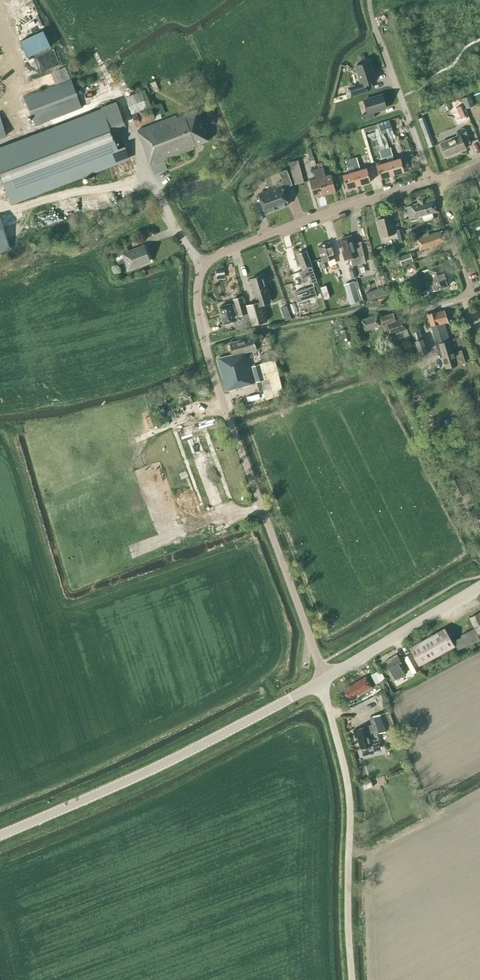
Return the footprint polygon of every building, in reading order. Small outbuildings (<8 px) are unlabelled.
[(27,56),(50,45),(43,29),(20,39),(27,56)] [(375,81),(369,62),(359,65),(357,64),(353,71),(358,74),(361,84),(348,88),(349,91),(351,97),(367,92),(364,85),(375,81)] [(25,97),(35,125),(82,107),(71,80),(25,97)] [(155,120),(156,120),(151,106),(149,102),(144,90),(133,94),(126,97),(137,127),(155,120)] [(375,117),(373,112),(386,108),(382,95),(364,101),(368,113),(362,115),(364,121),(375,117)] [(463,99),(466,109),(474,106),(470,96),(463,99)] [(129,157),(125,146),(118,149),(103,110),(0,149),(0,174),(11,202),(129,157)] [(151,165),(194,148),(193,146),(208,141),(196,110),(177,117),(176,115),(138,129),(151,165)] [(463,111),(457,113),(462,124),(468,122),(463,111)] [(419,118),(429,146),(440,142),(439,139),(434,141),(424,116),(419,118)] [(381,134),(392,130),(390,122),(379,126),(381,134)] [(440,143),(446,157),(466,149),(465,146),(471,143),(465,129),(456,132),(457,136),(440,143)] [(320,146),(327,144),(325,137),(318,138),(320,146)] [(390,147),(385,149),(388,161),(392,175),(405,172),(401,158),(394,160),(390,147)] [(298,159),(289,161),(295,184),(305,181),(298,159)] [(359,185),(355,171),(354,167),(352,159),(345,161),(349,173),(343,175),(347,188),(359,185)] [(380,179),(392,175),(388,161),(376,165),(380,179)] [(323,167),(318,168),(325,194),(336,192),(331,174),(326,176),(323,167)] [(315,179),(310,180),(314,197),(325,194),(318,168),(313,170),(315,179)] [(359,185),(371,181),(367,168),(355,171),(359,185)] [(277,187),(270,190),(277,208),(288,204),(282,186),(291,183),(286,169),(279,172),(283,181),(275,183),(277,187)] [(249,194),(254,191),(252,185),(246,187),(249,194)] [(265,213),(277,208),(270,190),(259,194),(265,213)] [(418,202),(419,203),(411,205),(414,218),(437,211),(434,200),(426,202),(426,201),(426,200),(423,197),(419,198),(418,202)] [(377,219),(382,237),(395,233),(391,216),(377,219)] [(1,217),(0,217),(0,251),(10,248),(1,217)] [(397,230),(399,242),(405,240),(402,229),(397,230)] [(446,244),(442,231),(429,234),(429,232),(414,237),(417,245),(419,250),(429,247),(430,249),(446,244)] [(351,235),(340,239),(344,250),(342,251),(345,260),(351,258),(352,266),(366,263),(363,253),(360,254),(357,243),(354,244),(351,235)] [(335,258),(330,242),(318,246),(323,260),(320,261),(323,268),(328,267),(326,261),(335,258)] [(150,261),(144,245),(128,251),(126,245),(112,250),(114,257),(123,254),(129,269),(150,261)] [(300,271),(301,271),(304,278),(310,276),(307,268),(312,266),(306,250),(297,254),(301,265),(298,266),(300,271)] [(399,256),(402,266),(414,262),(411,252),(399,256)] [(440,264),(427,268),(428,269),(421,271),(421,272),(416,274),(420,285),(425,284),(428,292),(435,290),(447,286),(445,278),(446,277),(444,272),(443,272),(440,264)] [(247,305),(252,325),(266,321),(261,305),(270,303),(262,275),(250,279),(255,297),(256,297),(257,302),(247,305)] [(344,284),(350,304),(360,301),(355,281),(344,284)] [(295,292),(298,302),(317,296),(313,286),(295,292)] [(385,295),(383,287),(365,293),(368,301),(376,299),(376,298),(385,295)] [(419,291),(404,296),(407,303),(422,298),(419,291)] [(219,306),(224,324),(240,319),(239,316),(244,314),(247,313),(242,296),(233,298),(235,305),(234,306),(233,302),(219,306)] [(439,323),(439,325),(445,324),(444,323),(448,322),(444,310),(436,312),(436,311),(427,314),(431,325),(439,323)] [(234,321),(236,329),(251,325),(248,313),(247,313),(244,314),(239,316),(240,319),(234,321)] [(392,313),(380,317),(382,325),(386,324),(389,335),(398,332),(400,337),(409,334),(403,318),(395,321),(392,313)] [(377,315),(361,320),(358,321),(358,319),(349,321),(354,337),(355,340),(363,338),(362,335),(361,331),(365,330),(380,325),(377,315)] [(454,353),(445,324),(439,325),(439,323),(431,325),(437,344),(436,344),(438,351),(437,352),(438,355),(439,356),(440,358),(442,357),(446,368),(465,362),(461,350),(454,353)] [(340,330),(345,343),(353,340),(348,327),(340,330)] [(419,355),(427,352),(419,327),(411,330),(419,355)] [(252,383),(244,352),(257,349),(253,337),(229,343),(232,354),(217,358),(226,390),(252,383)] [(404,344),(408,357),(416,355),(412,342),(404,344)] [(267,361),(273,360),(270,351),(264,353),(267,361)] [(252,367),(256,380),(264,378),(260,364),(252,367)] [(467,493),(458,476),(450,480),(459,497),(467,493)] [(477,528),(479,526),(479,503),(468,509),(477,528)] [(479,612),(469,617),(474,627),(479,639),(479,612)] [(466,646),(479,640),(479,639),(474,627),(460,634),(466,646)] [(444,628),(409,647),(418,665),(454,645),(444,628)] [(396,654),(385,660),(387,663),(382,666),(386,674),(388,673),(392,680),(407,672),(396,654)] [(405,658),(410,667),(416,663),(412,655),(405,658)] [(376,683),(385,678),(380,669),(371,674),(376,683)] [(366,676),(343,689),(349,699),(358,694),(359,695),(372,688),(366,676)] [(390,728),(385,713),(373,717),(378,732),(390,728)] [(373,725),(355,730),(353,731),(355,738),(357,738),(360,748),(371,744),(374,751),(380,749),(373,725)]
